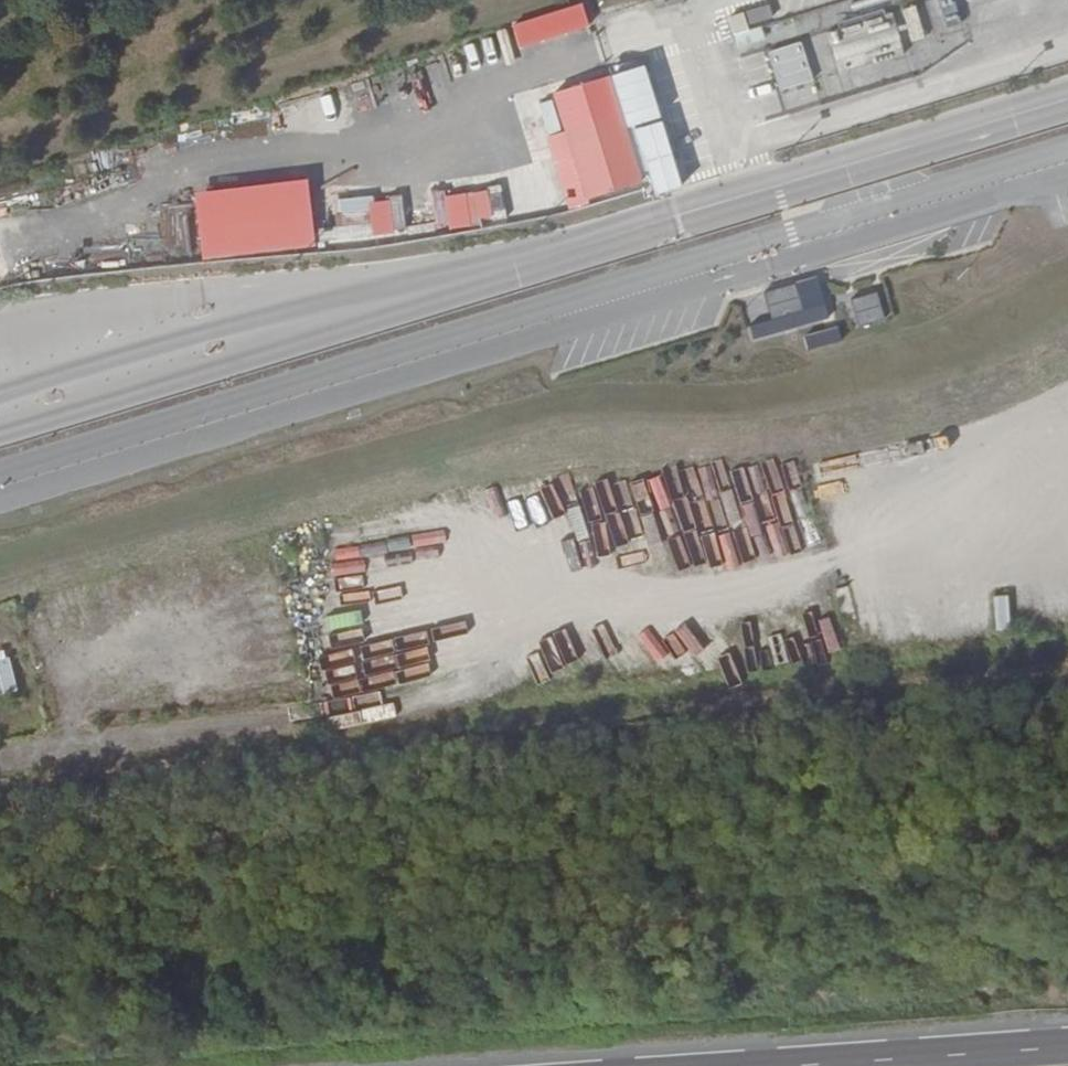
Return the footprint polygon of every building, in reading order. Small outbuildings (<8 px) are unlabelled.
[(727,17),(739,52),(767,44),(761,22),(775,18),(770,4),(727,17)] [(904,9),(912,38),(925,35),(917,5),(904,9)] [(827,34),(841,73),(905,50),(891,11),(827,34)] [(767,50),(778,91),(814,81),(803,40),(767,50)] [(649,66),(555,90),(573,162),(575,161),(585,200),(644,185),(647,196),(680,188),(649,66)] [(555,100),(542,102),(548,134),(561,132),(555,100)] [(256,224),(269,223),(266,185),(277,184),(275,169),(211,176),(214,205),(254,201),(256,224)] [(506,216),(503,204),(493,206),(489,188),(460,195),(466,224),(506,216)] [(169,251),(187,250),(185,209),(167,210),(169,251)] [(373,209),(341,216),(345,237),(377,230),(373,209)] [(797,284),(765,292),(772,320),(752,325),(755,338),(790,329),(790,328),(828,318),(825,306),(804,311),(797,284)] [(852,299),(858,324),(885,318),(879,292),(852,299)] [(776,489),(802,484),(795,456),(770,461),(776,489)] [(674,469),(678,495),(699,492),(702,503),(685,506),(690,535),(718,530),(716,519),(730,517),(726,497),(711,500),(704,464),(674,469)] [(596,528),(628,520),(616,465),(590,471),(597,502),(590,504),(596,528)] [(646,503),(670,497),(661,466),(638,472),(646,503)] [(568,470),(540,479),(549,507),(577,498),(568,470)] [(470,508),(505,503),(502,486),(468,490),(470,508)] [(665,541),(662,524),(648,526),(646,512),(632,514),(636,545),(665,541)] [(598,572),(629,561),(619,534),(589,545),(598,572)] [(786,564),(815,561),(813,548),(785,551),(786,564)] [(802,595),(803,618),(827,617),(826,595),(802,595)] [(45,628),(73,623),(70,601),(41,606),(45,628)] [(803,664),(843,657),(838,626),(798,633),(803,664)] [(708,631),(623,652),(629,678),(715,657),(708,631)] [(743,637),(750,668),(768,664),(762,633),(743,637)] [(16,693),(12,654),(0,656),(0,694),(16,693)]
